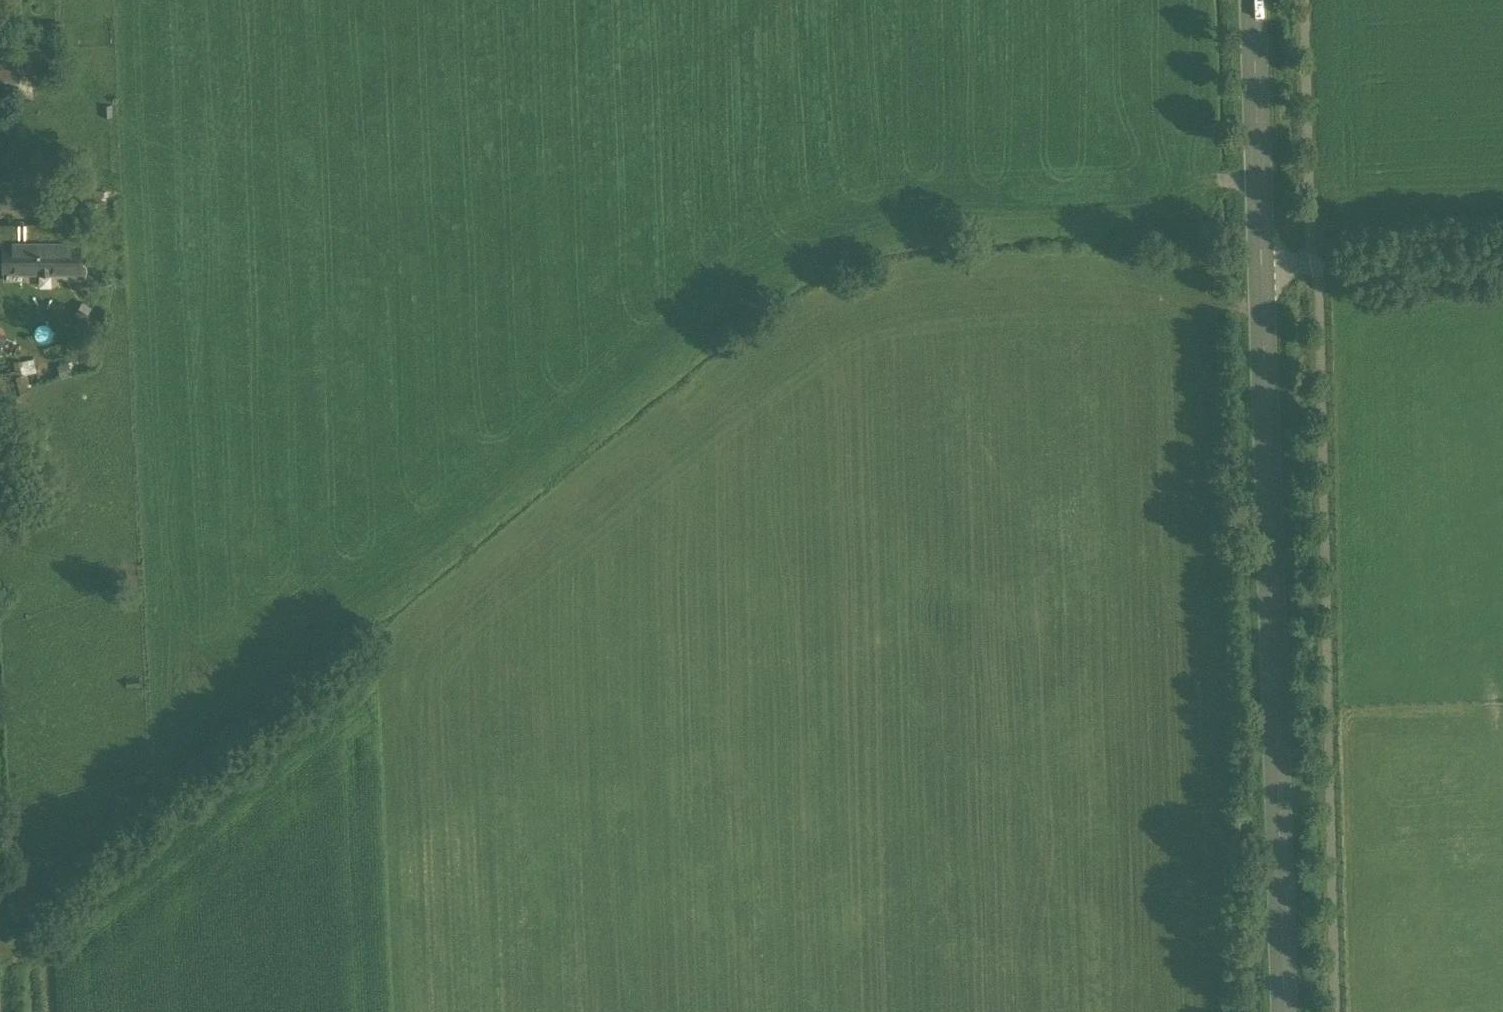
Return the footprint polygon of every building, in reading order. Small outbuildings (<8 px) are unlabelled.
[(0,226),(0,240),(5,240),(2,279),(23,279),(22,270),(67,270),(80,280),(89,277),(87,263),(81,262),(81,226),(0,226)]
